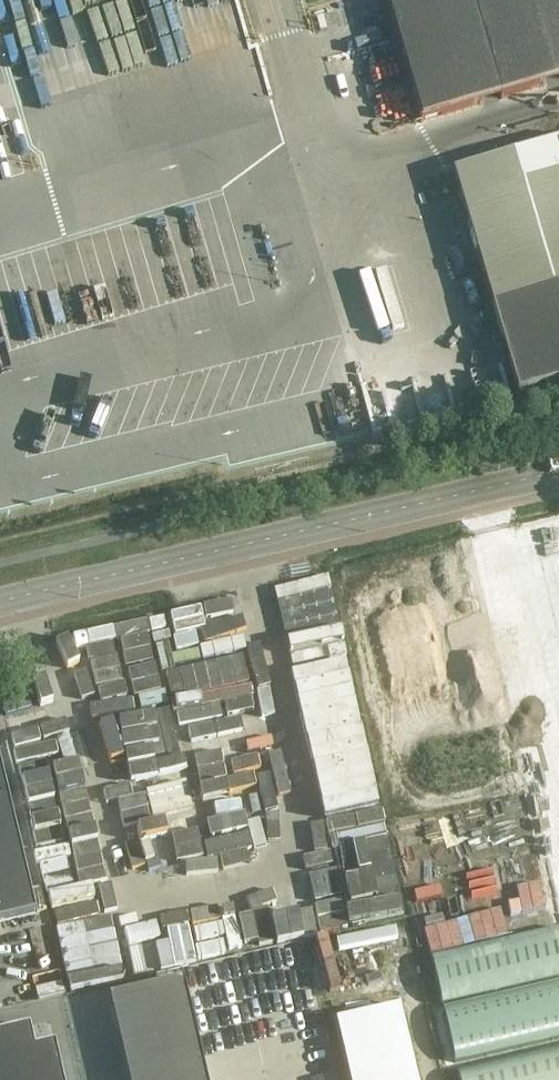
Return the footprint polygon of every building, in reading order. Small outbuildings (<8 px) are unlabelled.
[(502,98),(558,81),(558,0),(385,0),(421,122),(502,98)] [(492,308),(518,395),(558,383),(558,143),(452,174),(492,308)] [(38,921),(0,764),(0,930),(38,921)] [(240,955),(236,925),(220,926),(218,903),(198,905),(205,959),(240,955)] [(431,959),(441,1006),(558,979),(558,929),(431,959)] [(183,980),(109,997),(128,1079),(206,1079),(183,980)] [(335,1023),(348,1079),(418,1079),(402,1008),(335,1023)] [(34,1048),(29,1026),(0,1033),(0,1079),(63,1079),(54,1043),(34,1048)] [(456,1069),(455,1069),(458,1079),(558,1079),(558,1045),(456,1069)]
